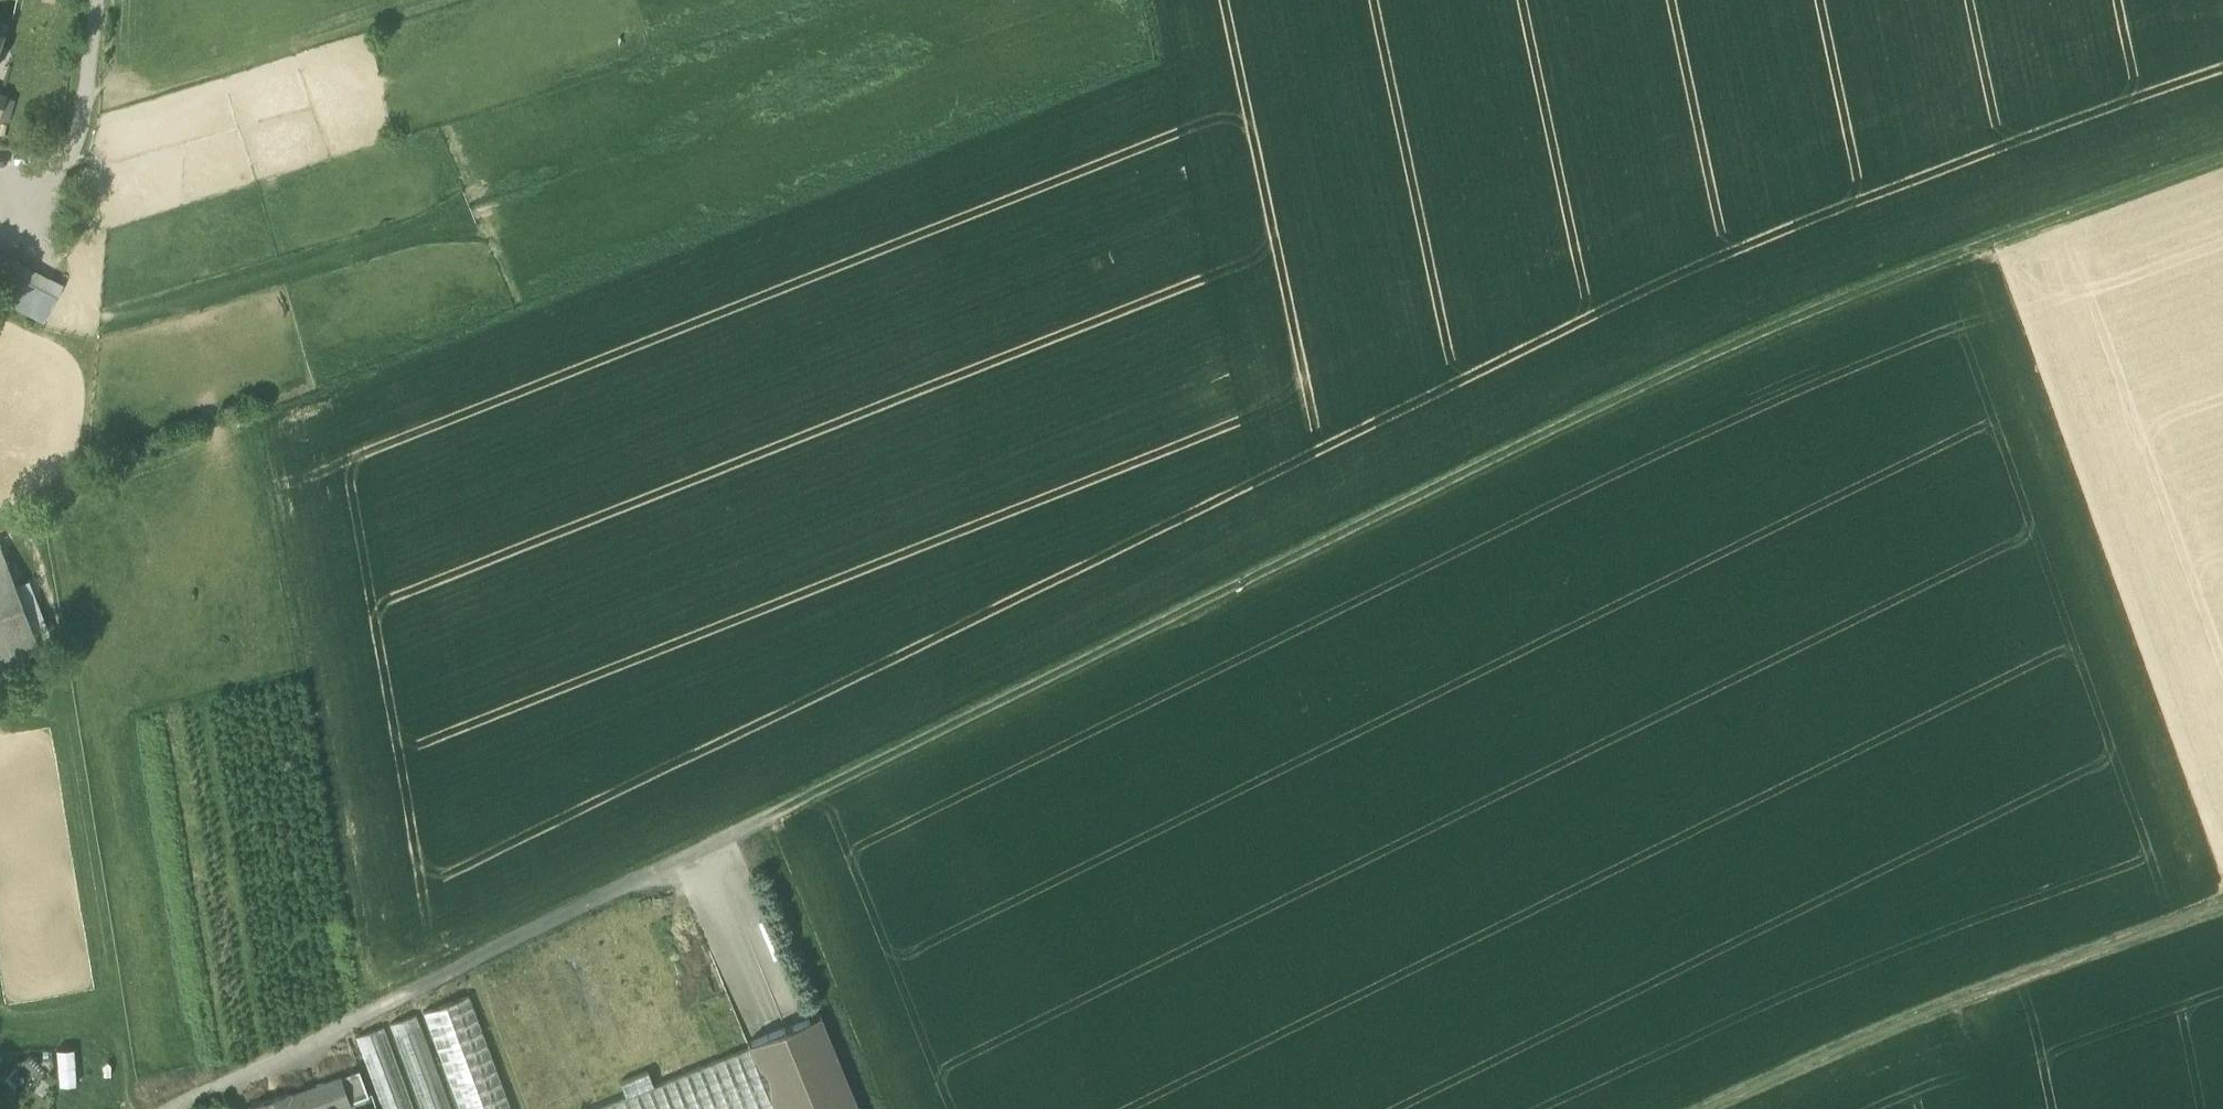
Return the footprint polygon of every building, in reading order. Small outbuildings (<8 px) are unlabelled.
[(44,318),(61,284),(0,253),(0,295),(44,318)] [(39,653),(15,589),(0,550),(0,667),(39,653)] [(15,589),(39,653),(55,647),(31,583),(15,589)] [(459,1108),(512,1108),(470,995),(423,1013),(459,1108)] [(420,1108),(452,1108),(417,1015),(389,1025),(420,1108)] [(775,1108),(858,1108),(820,1015),(748,1045),(749,1047),(775,1108)] [(382,1108),(414,1108),(384,1027),(356,1038),(382,1108)] [(61,1081),(78,1080),(76,1045),(58,1047),(61,1081)] [(749,1047),(654,1086),(648,1071),(620,1082),(626,1097),(597,1108),(775,1108),(749,1047)] [(340,1077),(349,1103),(369,1096),(368,1095),(359,1070),(340,1077)] [(326,1108),(330,1108),(332,1108),(330,1104),(345,1098),(349,1108),(351,1108),(349,1103),(340,1077),(290,1095),(289,1092),(245,1108),(246,1108),(325,1108),(326,1108)] [(349,1108),(345,1098),(330,1104),(332,1108),(330,1108),(348,1108),(349,1108)]
